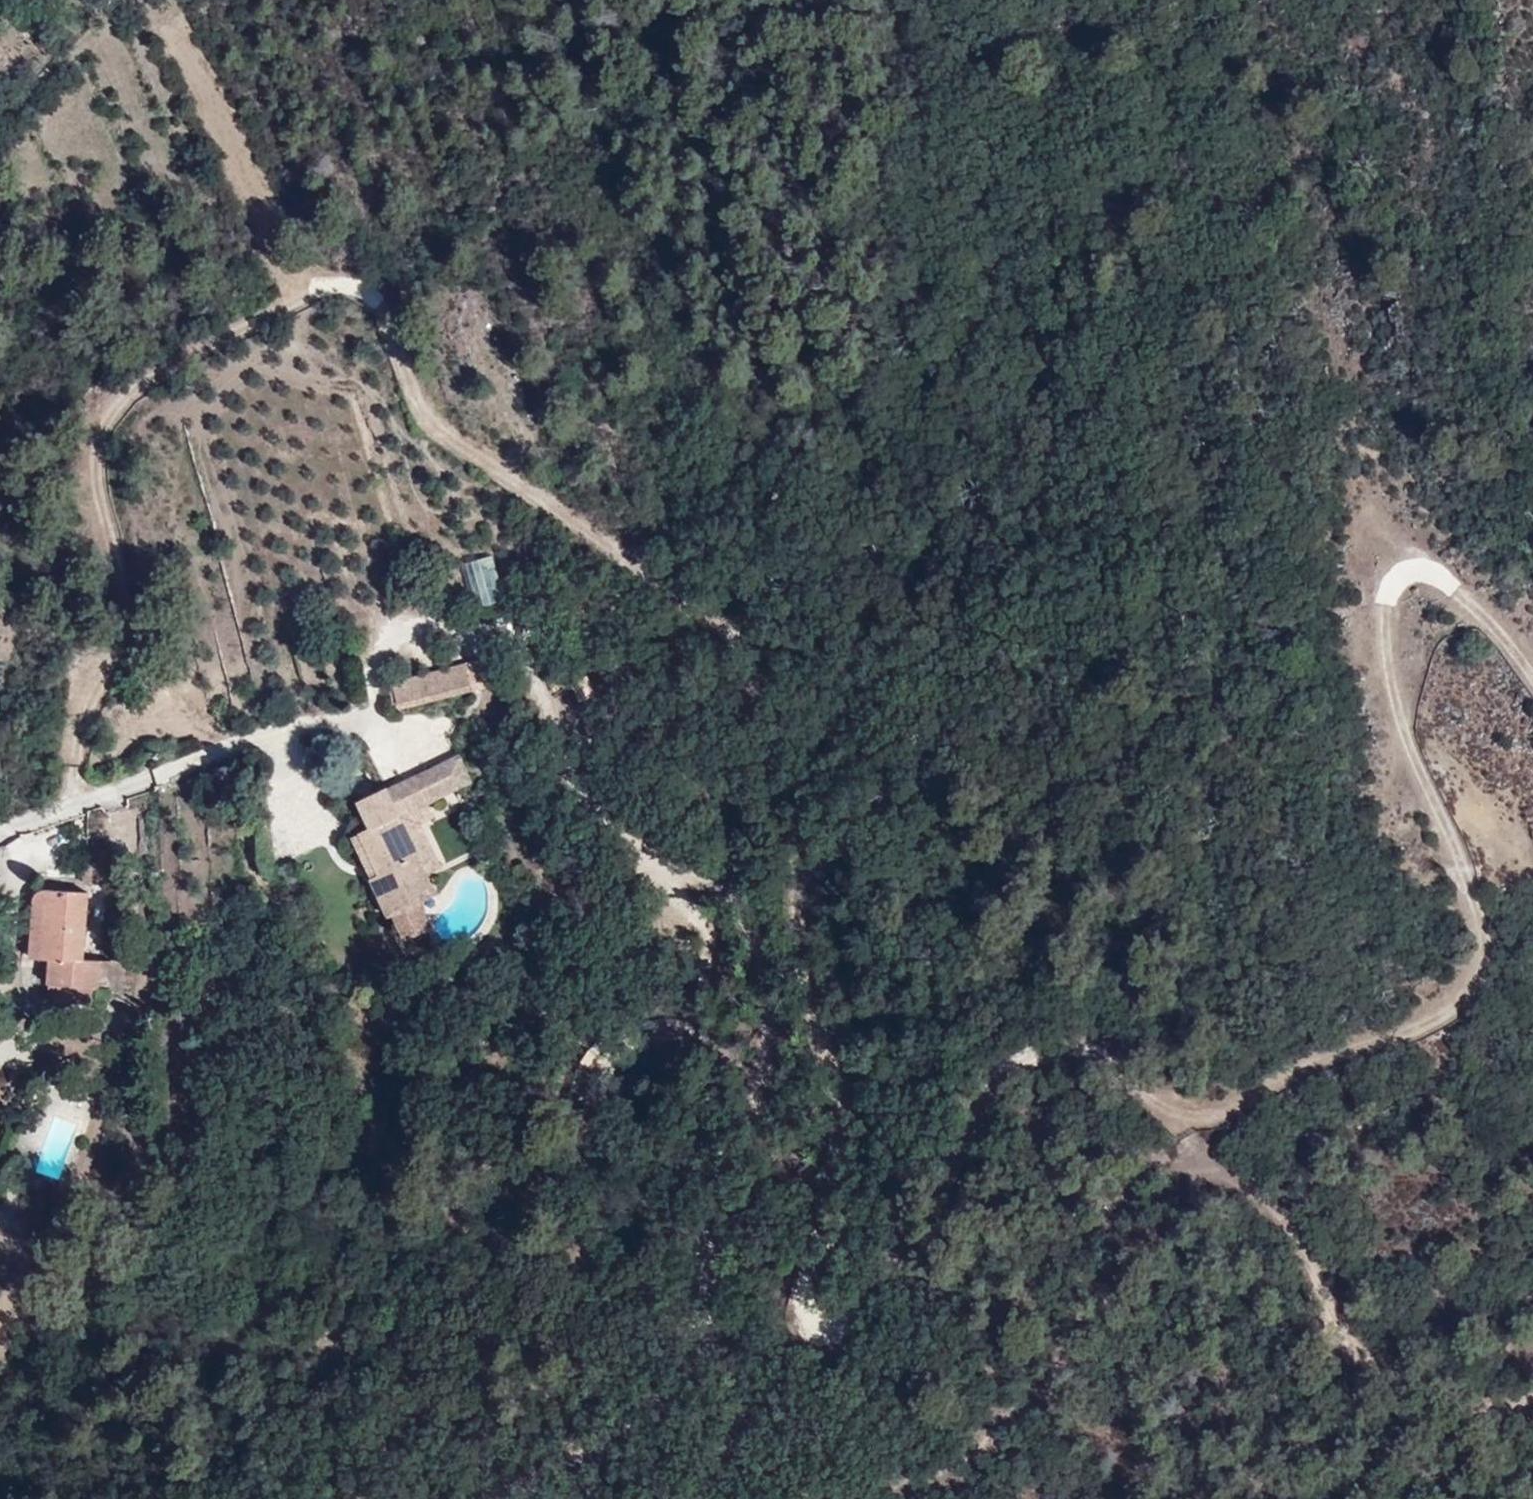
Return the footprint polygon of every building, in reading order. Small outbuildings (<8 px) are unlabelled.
[(465,561),(474,609),(502,604),(493,556),(465,561)] [(395,704),(476,685),(470,663),(389,682),(395,704)] [(351,835),(387,916),(434,895),(424,872),(405,826),(400,813),(430,800),(470,783),(460,759),(385,792),(383,788),(353,800),(365,828),(351,835)] [(206,780),(219,780),(216,767),(205,769),(206,780)] [(400,813),(405,826),(418,820),(435,814),(430,800),(400,813)] [(418,820),(405,826),(424,872),(438,867),(418,820)] [(104,888),(104,864),(82,863),(82,887),(104,888)] [(43,983),(71,985),(73,957),(78,891),(48,890),(34,900),(28,953),(45,956),(43,983)] [(73,957),(71,985),(77,986),(79,959),(84,896),(78,891),(73,957)] [(419,902),(387,916),(397,941),(424,930),(419,902)] [(77,986),(90,987),(93,961),(79,959),(77,986)] [(40,1002),(70,1007),(71,985),(43,983),(40,1002)] [(71,985),(70,1007),(87,1009),(90,987),(77,986),(71,985)]
